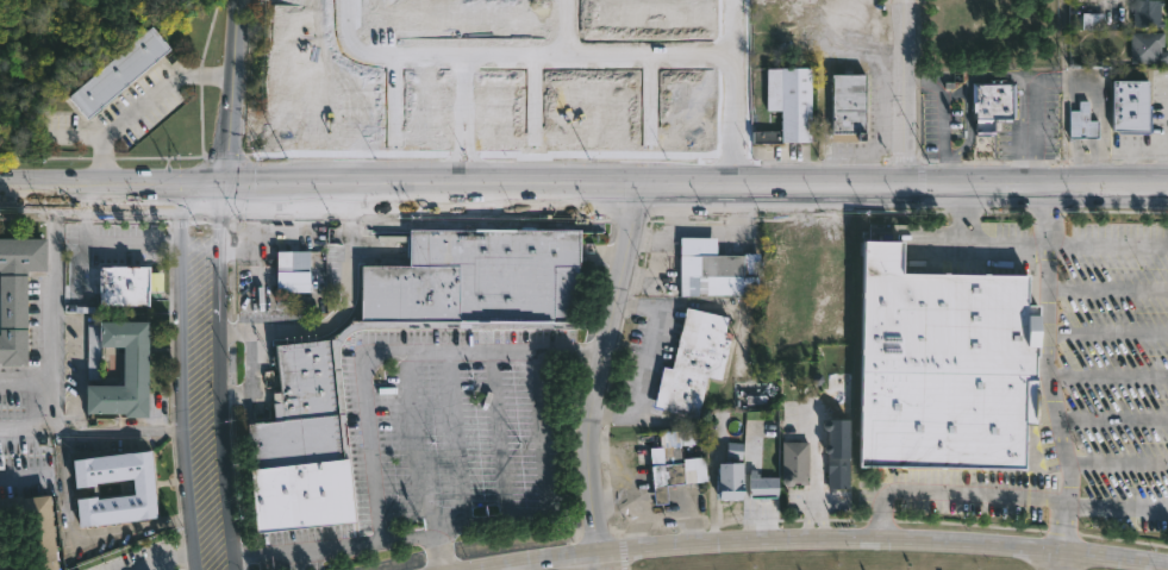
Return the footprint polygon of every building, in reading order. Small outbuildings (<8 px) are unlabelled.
[(1149,0),(1162,0),(1162,1),(1166,1),(1166,7),(1162,7),(1162,20),(1166,20),(1166,27),(1161,27),(1161,30),(1132,30),(1133,0),(1149,0)] [(382,104),(478,103),(478,8),(382,8),(382,104)] [(93,115),(86,121),(65,95),(148,25),(170,50),(93,115)] [(1162,51),(1167,51),(1167,64),(1132,64),(1132,33),(1164,33),(1164,48),(1162,48),(1162,51)] [(812,65),(812,140),(755,143),(755,130),(763,130),(763,127),(768,127),(768,130),(782,130),(782,109),(768,109),(768,67),(812,65)] [(868,73),(867,138),(861,138),(861,131),(832,130),(833,73),(868,73)] [(1006,79),(1006,81),(1017,81),(1016,123),(994,121),(994,133),(978,132),(978,120),(973,120),(973,81),(1006,79)] [(1154,93),(1153,136),(1112,134),(1113,126),(1114,126),(1116,82),(1151,82),(1151,93),(1154,93)] [(1091,101),(1091,120),(1100,120),(1100,139),(1070,139),(1070,111),(1080,111),(1080,101),(1091,101)] [(579,230),(581,231),(582,267),(580,267),(580,320),(588,320),(588,327),(362,326),(348,333),(342,343),(339,353),(357,524),(258,533),(248,424),(255,422),(255,421),(275,420),(273,389),(280,388),(276,343),(333,339),(344,327),(358,320),(360,265),(407,267),(407,230),(579,230)] [(26,364),(0,364),(0,362),(0,236),(46,237),(46,270),(27,270),(26,364)] [(901,244),(901,276),(1028,278),(1028,308),(1039,308),(1038,361),(1036,361),(1035,382),(1037,382),(1036,426),(1023,426),(1023,475),(857,471),(862,244),(901,244)] [(283,292),(283,293),(292,293),(292,303),(276,302),(276,249),(310,250),(310,292),(283,292)] [(760,253),(758,295),(706,295),(706,275),(681,275),(681,255),(743,255),(743,252),(760,253)] [(148,265),(148,270),(163,270),(163,293),(148,293),(148,306),(99,305),(100,267),(148,265)] [(732,338),(723,380),(708,376),(699,418),(655,407),(664,367),(674,369),(687,307),(730,317),(725,337),(732,338)] [(130,315),(130,320),(149,320),(148,416),(125,415),(125,413),(86,412),(87,322),(100,322),(100,319),(113,320),(113,314),(130,315)] [(702,427),(705,450),(695,451),(694,444),(680,445),(681,459),(704,457),(706,482),(667,484),(669,502),(655,503),(652,464),(664,464),(660,431),(702,427)] [(764,434),(780,436),(780,457),(773,457),(773,465),(761,465),(762,434),(764,434)] [(808,443),(807,486),(786,486),(783,480),(781,480),(782,441),(808,443)] [(151,450),(157,516),(151,518),(151,520),(139,521),(139,519),(79,525),(76,497),(135,494),(133,478),(95,482),(95,486),(75,487),(73,459),(151,450)] [(837,453),(838,455),(847,455),(850,457),(850,488),(827,488),(827,481),(826,481),(826,477),(827,477),(827,455),(837,453)] [(744,462),(745,494),(744,494),(744,499),(722,499),(720,490),(716,490),(718,480),(720,480),(720,474),(718,474),(718,466),(720,466),(719,462),(744,462)] [(757,470),(760,477),(779,477),(779,497),(768,497),(768,501),(761,501),(760,497),(750,497),(750,470),(757,470)] [(50,495),(58,569),(29,569),(24,522),(0,525),(0,495),(4,495),(4,496),(21,495),(21,497),(50,495)]
